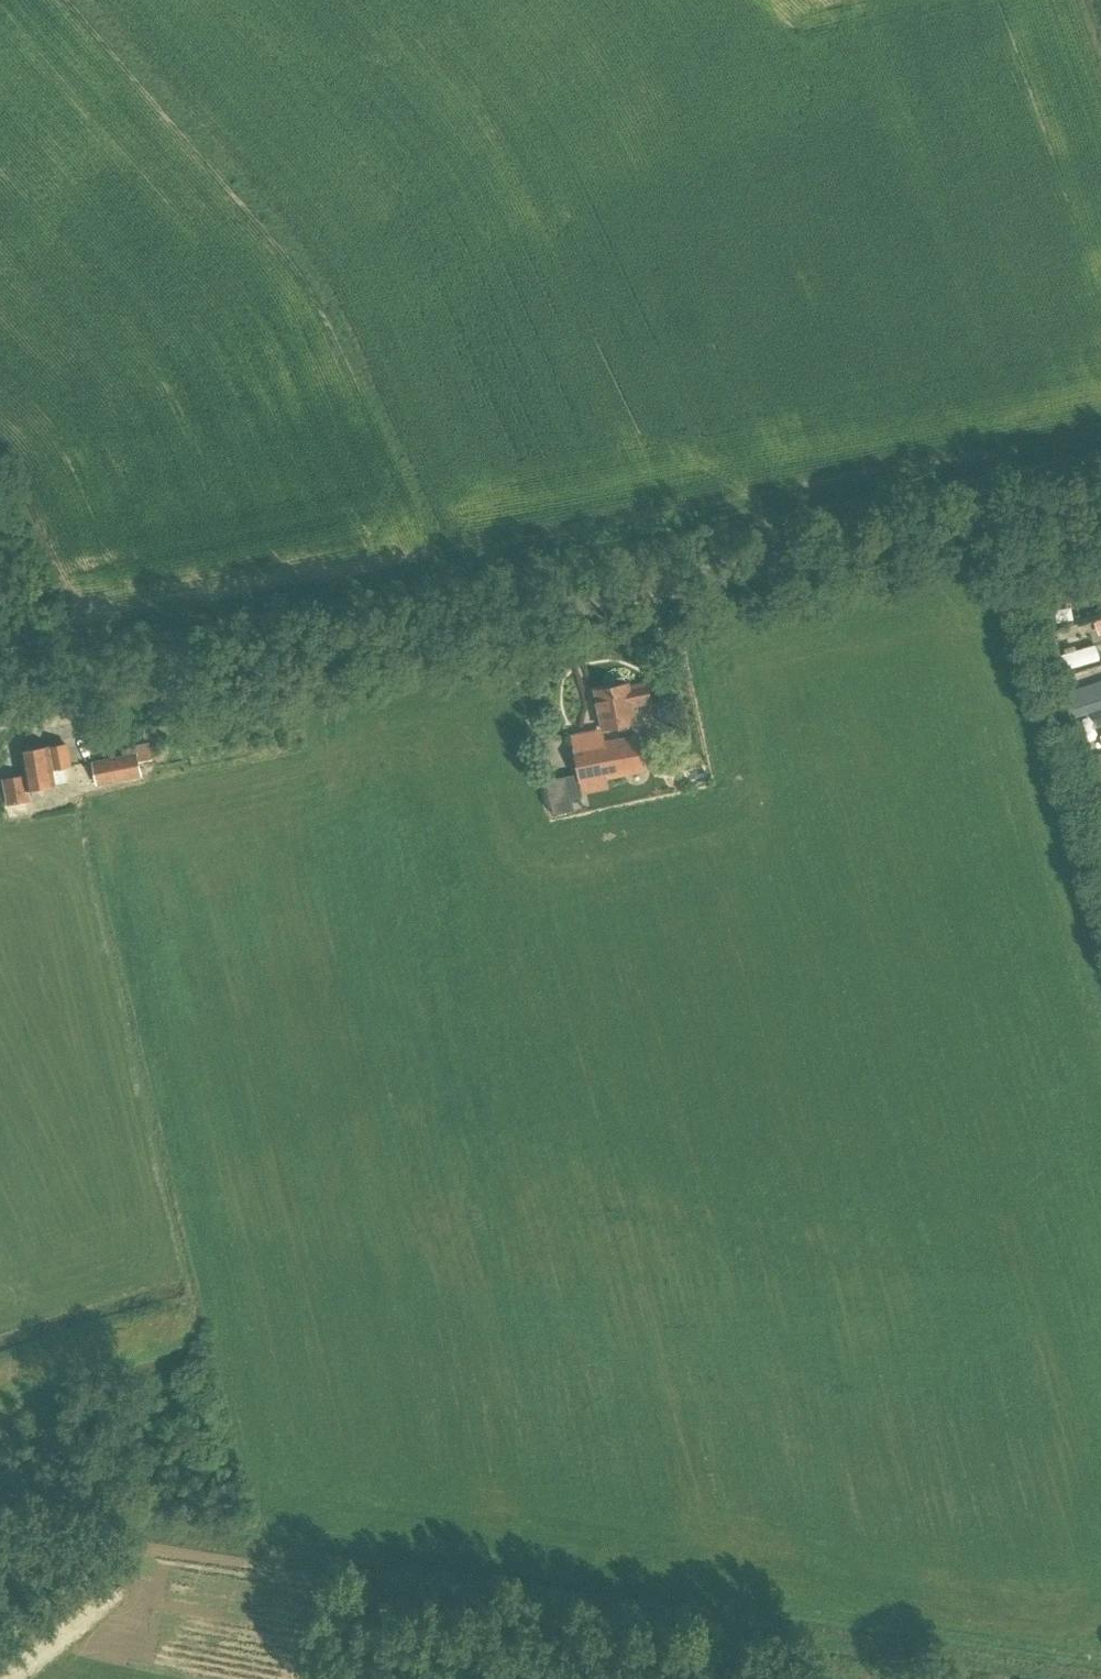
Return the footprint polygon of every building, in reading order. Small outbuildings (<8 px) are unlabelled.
[(626,685),(626,680),(622,677),(612,679),(609,683),(610,688),(595,691),(603,730),(636,724),(632,706),(650,703),(647,682),(629,686),(628,685),(626,685)] [(1072,681),(1058,686),(1069,717),(1100,706),(1100,688),(1077,696),(1072,681)] [(606,789),(605,780),(646,771),(638,736),(573,748),(580,784),(581,784),(583,793),(606,789)] [(25,775),(2,779),(7,806),(31,802),(30,790),(56,786),(55,784),(68,782),(65,768),(70,767),(66,744),(49,747),(21,751),(25,775)] [(97,786),(142,777),(138,753),(92,762),(97,786)]
